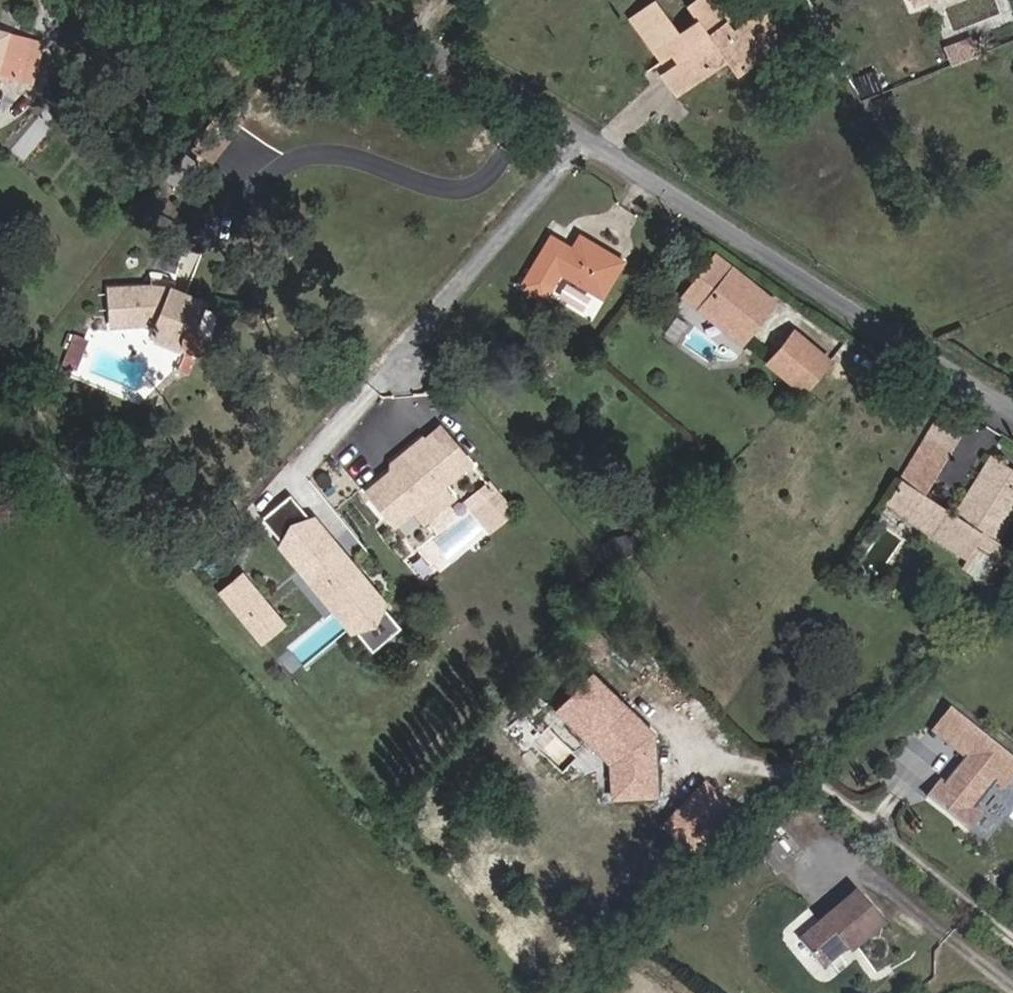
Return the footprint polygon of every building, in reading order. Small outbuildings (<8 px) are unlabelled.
[(764,52),(744,24),(727,36),(720,27),(728,21),(713,0),(697,0),(686,8),(696,22),(678,35),(653,1),(632,17),(664,60),(673,53),(679,63),(660,76),(676,97),(712,70),(708,64),(722,55),(726,60),(735,73),(764,52)] [(764,52),(783,37),(763,10),(744,24),(764,52)] [(659,63),(664,60),(632,17),(627,20),(659,63)] [(5,35),(0,55),(0,73),(19,79),(30,42),(5,35)] [(708,64),(712,70),(726,60),(722,55),(708,64)] [(168,180),(182,191),(197,174),(183,162),(168,180)] [(559,272),(602,297),(621,263),(579,238),(572,250),(568,257),(546,243),(521,287),(542,299),(559,272)] [(568,257),(572,250),(549,238),(546,243),(568,257)] [(741,342),(773,304),(717,258),(678,306),(692,318),(700,309),(741,342)] [(203,331),(193,327),(205,301),(169,288),(170,283),(152,278),(152,286),(108,289),(110,329),(154,326),(150,336),(192,353),(201,350),(206,339),(203,331)] [(817,406),(845,372),(794,331),(756,377),(792,406),(802,393),(817,406)] [(61,364),(74,371),(88,340),(73,334),(61,364)] [(175,369),(187,375),(193,359),(182,355),(175,369)] [(953,441),(954,441),(964,423),(946,411),(935,430),(936,430),(953,441)] [(439,483),(467,460),(438,424),(422,438),(420,436),(407,447),(410,451),(401,458),(398,455),(389,462),(392,466),(364,490),(391,524),(411,507),(439,483)] [(903,486),(919,495),(953,441),(936,430),(903,486)] [(995,543),(1012,513),(1012,472),(991,458),(954,517),(924,498),(910,520),(908,522),(926,532),(928,529),(977,560),(984,551),(999,560),(1005,550),(995,543)] [(420,519),(449,495),(439,483),(411,507),(420,519)] [(885,504),(910,520),(924,498),(919,495),(903,486),(898,484),(885,504)] [(494,523),(509,510),(494,491),(479,504),(494,523)] [(393,621),(324,536),(290,495),(260,519),(363,647),(365,646),(368,650),(373,646),(374,647),(393,632),(392,631),(396,628),(391,622),(393,621)] [(494,523),(479,504),(472,509),(487,528),(494,523)] [(628,553),(624,536),(606,540),(610,558),(628,553)] [(611,582),(602,571),(592,580),(600,591),(611,582)] [(261,601),(240,574),(220,590),(237,612),(239,611),(242,615),(247,610),(248,611),(261,601)] [(279,623),(261,601),(248,611),(247,610),(242,615),(239,611),(237,612),(259,639),(279,623)] [(645,737),(618,711),(624,706),(592,675),(563,704),(593,733),(586,740),(610,764),(612,799),(656,797),(653,737),(645,737)] [(954,714),(937,735),(970,761),(948,788),(945,785),(933,801),(973,833),(985,817),(979,813),(1001,785),(1009,792),(1012,786),(1012,760),(954,714)] [(693,857),(734,815),(705,787),(681,812),(689,820),(672,838),(693,857)] [(672,838),(689,820),(681,812),(664,829),(672,838)] [(790,859),(778,844),(763,856),(776,871),(790,859)] [(860,951),(889,927),(862,895),(803,943),(826,971),(856,947),(860,951)]
